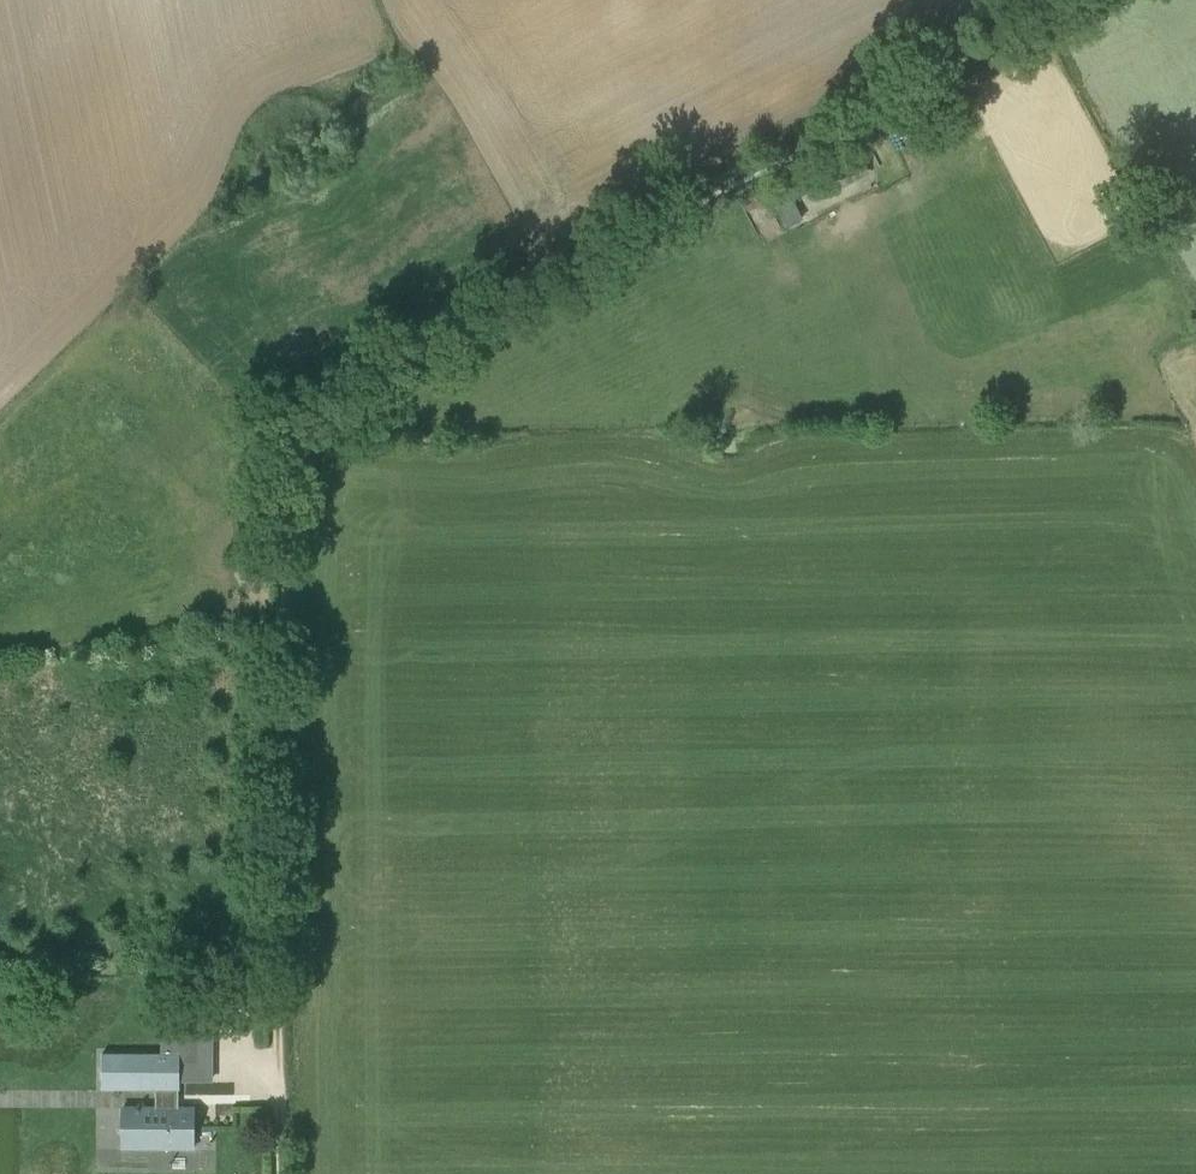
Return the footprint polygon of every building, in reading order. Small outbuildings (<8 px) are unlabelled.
[(853,148),(767,191),(785,228),(801,220),(792,201),(809,193),(814,203),(869,175),(862,163),(853,148)] [(179,1045),(214,1045),(214,1003),(179,1003),(179,1045)] [(103,1090),(156,1090),(156,1110),(124,1109),(124,1148),(193,1149),(194,1110),(175,1110),(175,1090),(178,1090),(179,1056),(104,1055),(103,1090)] [(181,1093),(177,1092),(177,1104),(213,1104),(214,1083),(181,1082),(181,1093)]
